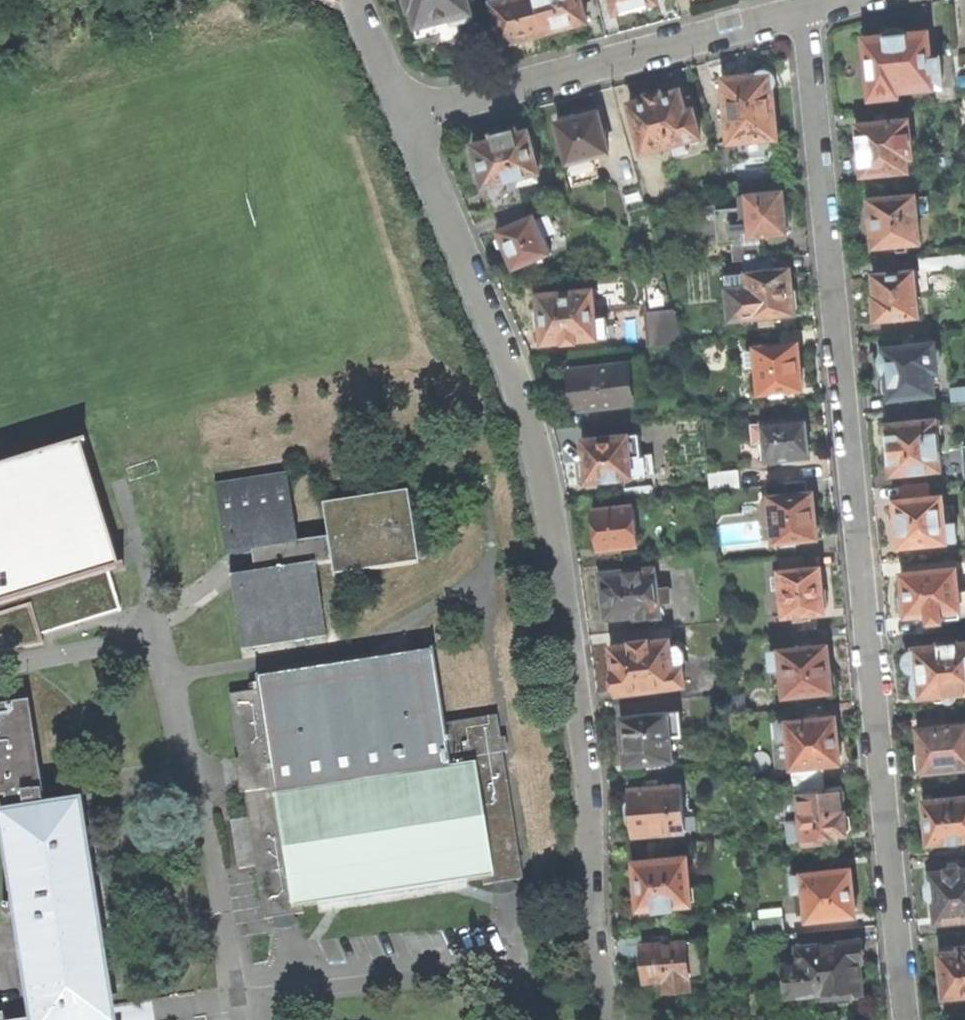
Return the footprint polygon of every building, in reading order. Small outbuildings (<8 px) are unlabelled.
[(451,26),(474,20),(468,0),(407,0),(410,12),(404,14),(412,45),(438,39),(447,37),(449,35),(452,33),(452,30),(451,26)] [(493,1),(504,44),(508,43),(512,44),(516,43),(522,42),(526,38),(546,33),(537,0),(497,0),(493,1)] [(546,33),(566,27),(570,28),(575,27),(581,26),(583,23),(588,21),(582,0),(537,0),(546,33)] [(616,14),(629,11),(637,9),(638,10),(642,13),(653,10),(655,6),(655,4),(659,3),(658,0),(612,0),(616,14)] [(871,100),(900,97),(899,92),(936,88),(939,88),(941,86),(942,83),(942,79),(943,79),(941,56),(932,57),(930,31),(910,33),(907,31),(904,30),(900,29),(896,29),(892,30),(889,33),(887,36),(865,38),(871,100)] [(730,142),(778,138),(773,87),(775,84),(776,80),(775,77),(773,74),(770,72),(767,71),(762,72),(760,74),(743,76),(723,78),(730,142)] [(701,136),(691,97),(683,99),(681,89),(657,96),(629,103),(643,152),(660,147),(660,149),(675,145),(677,153),(689,149),(687,142),(690,141),(689,139),(701,136)] [(594,156),(611,152),(600,111),(582,116),(578,117),(573,113),(560,117),(558,123),(574,185),(600,177),(594,156)] [(864,175),(910,171),(908,157),(914,157),(910,120),(892,122),(892,119),(878,120),(878,123),(859,125),(859,129),(857,130),(858,146),(861,149),(861,154),(864,175)] [(517,179),(538,173),(533,154),(535,153),(528,130),(517,133),(515,129),(501,133),(490,135),(492,140),(471,146),(483,187),(499,232),(497,233),(499,243),(506,251),(507,251),(509,255),(514,268),(532,260),(535,266),(544,262),(542,257),(552,252),(547,242),(551,240),(542,218),(536,222),(534,216),(529,218),(517,179)] [(735,262),(747,261),(762,259),(760,242),(761,241),(760,234),(787,232),(792,222),(790,209),(785,210),(785,205),(783,192),(740,196),(741,208),(717,210),(720,245),(733,244),(735,262)] [(908,244),(921,243),(918,215),(930,214),(929,196),(916,197),(916,195),(870,199),(871,204),(869,205),(866,209),(867,219),(871,223),(873,224),(873,227),(875,247),(897,245),(898,252),(908,251),(908,244)] [(964,268),(964,254),(944,256),(945,270),(964,268)] [(764,324),(783,322),(782,315),(795,314),(795,309),(798,309),(797,297),(797,290),(793,290),(791,268),(776,269),(774,258),(762,259),(747,261),(748,273),(727,275),(731,320),(763,317),(764,324)] [(877,320),(920,316),(918,293),(930,291),(928,270),(875,275),(877,292),(877,296),(875,297),(877,320)] [(593,289),(538,295),(541,319),(543,344),(564,341),(564,344),(578,342),(578,340),(598,338),(598,337),(607,336),(605,317),(596,318),(593,289)] [(675,311),(646,314),(649,345),(683,342),(675,311)] [(891,398),(936,393),(934,370),(939,370),(937,343),(919,345),(919,342),(906,343),(906,346),(886,347),(887,351),(882,357),(883,368),(888,371),(889,376),(891,398)] [(760,393),(803,389),(800,364),(799,344),(756,348),(757,350),(746,351),(748,366),(758,365),(760,393)] [(642,362),(629,364),(632,389),(644,387),(642,362)] [(632,389),(629,364),(570,370),(572,386),(575,410),(634,404),(632,389)] [(964,404),(964,389),(954,390),(956,404),(964,404)] [(767,467),(810,463),(808,440),(806,417),(763,421),(763,423),(751,424),(754,450),(766,449),(767,467)] [(892,473),(942,469),(938,419),(919,421),(918,420),(900,422),(899,423),(888,424),(888,429),(884,434),(885,444),(890,449),(890,453),(892,473)] [(641,456),(638,433),(584,439),(586,461),(580,462),(580,469),(582,480),(588,479),(588,481),(606,479),(606,481),(620,479),(620,478),(651,475),(649,455),(641,456)] [(0,461),(0,647),(110,612),(66,440),(0,461)] [(711,488),(740,486),(738,470),(709,472),(711,488)] [(251,552),(298,545),(288,475),(216,486),(227,556),(251,552)] [(905,498),(931,496),(930,482),(904,485),(905,498)] [(332,563),(334,577),(419,564),(408,492),(323,505),(328,540),(332,563)] [(775,541),(818,537),(815,512),(813,492),(770,496),(775,541)] [(948,541),(958,540),(957,523),(946,524),(943,496),(895,500),(895,503),(891,508),(892,516),(896,521),(898,521),(898,526),(900,547),(916,545),(917,546),(933,544),(948,542),(948,541)] [(638,545),(634,506),(593,511),(596,533),(597,549),(638,545)] [(298,545),(251,552),(255,575),(316,565),(332,563),(328,540),(298,545)] [(805,615),(825,613),(825,607),(828,607),(827,596),(827,589),(823,589),(821,567),(806,568),(805,555),(779,558),(784,617),(795,616),(796,620),(805,620),(805,615)] [(327,637),(316,565),(255,575),(230,579),(241,651),(327,637)] [(943,618),(961,616),(960,610),(961,610),(957,568),(903,573),(905,598),(900,598),(901,606),(902,613),(906,613),(907,616),(929,614),(930,622),(943,621),(943,618)] [(653,569),(602,575),(604,597),(607,618),(636,614),(636,618),(659,615),(657,603),(669,602),(667,587),(655,588),(653,569)] [(650,642),(650,639),(631,641),(632,644),(612,647),(613,659),(615,671),(613,671),(611,677),(612,688),(615,691),(617,691),(618,694),(685,685),(683,667),(674,668),(670,639),(650,642)] [(964,692),(964,642),(958,643),(958,640),(941,642),(941,644),(915,647),(916,651),(914,651),(911,652),(909,654),(907,657),(907,661),(907,664),(908,666),(911,669),(914,671),(918,671),(918,676),(920,696),(964,692)] [(786,696),(833,691),(833,688),(837,683),(837,675),(831,670),(830,663),(829,645),(811,647),(811,646),(796,648),(796,649),(781,650),(780,651),(771,652),(772,669),(782,668),(786,696)] [(229,694),(245,793),(285,787),(286,793),(464,766),(463,759),(503,753),(497,715),(445,723),(434,651),(256,678),(258,689),(229,694)] [(46,811),(42,782),(29,702),(0,706),(0,799),(5,798),(8,817),(46,811)] [(667,712),(621,718),(622,725),(619,727),(620,734),(623,736),(623,744),(626,765),(673,760),(670,736),(682,734),(679,711),(668,713),(667,712)] [(790,737),(794,783),(826,780),(824,763),(840,761),(840,758),(842,755),(841,746),(838,743),(838,735),(836,715),(820,717),(819,716),(804,718),(803,719),(789,720),(789,721),(778,722),(779,738),(790,737)] [(964,768),(964,722),(918,727),(919,743),(920,750),(916,755),(917,767),(922,772),(964,768)] [(264,919),(304,913),(303,906),(482,879),(483,886),(522,879),(503,753),(463,759),(464,766),(286,793),(285,787),(245,793),(264,919)] [(73,777),(42,782),(46,811),(78,806),(73,777)] [(803,845),(832,841),(832,834),(847,833),(847,831),(852,827),(851,815),(845,812),(845,806),(843,790),(827,792),(826,780),(794,783),(795,795),(799,795),(801,819),(789,820),(791,840),(803,839),(803,845)] [(681,784),(629,789),(630,800),(630,801),(631,811),(632,823),(631,823),(632,835),(660,832),(662,847),(691,844),(689,829),(697,829),(695,805),(684,806),(681,784)] [(950,843),(964,842),(964,840),(964,796),(925,800),(927,816),(927,822),(926,822),(927,840),(930,840),(930,843),(950,841),(950,843)] [(78,806),(46,811),(8,817),(1,818),(32,1019),(33,1019),(111,1019),(78,806)] [(687,856),(634,861),(637,884),(639,909),(655,907),(656,910),(675,908),(675,905),(692,903),(687,856)] [(964,919),(964,868),(961,868),(960,865),(948,867),(948,870),(933,871),(933,878),(929,883),(929,895),(933,898),(935,898),(936,903),(938,922),(964,919)] [(808,919),(855,914),(855,911),(857,908),(857,898),(854,897),(853,889),(851,868),(835,870),(834,869),(818,871),(818,872),(794,875),(795,891),(805,890),(808,919)] [(754,937),(785,934),(783,917),(752,919),(754,937)] [(700,939),(642,944),(643,959),(644,970),(643,972),(642,975),(643,978),(644,980),(646,982),(649,982),(653,981),(655,980),(665,979),(666,990),(690,989),(689,976),(703,975),(700,939)] [(831,997),(863,994),(860,962),(864,961),(862,940),(797,946),(799,962),(785,963),(788,996),(815,994),(816,998),(831,997)] [(964,995),(964,946),(960,946),(960,950),(940,952),(943,974),(945,997),(964,995)]
